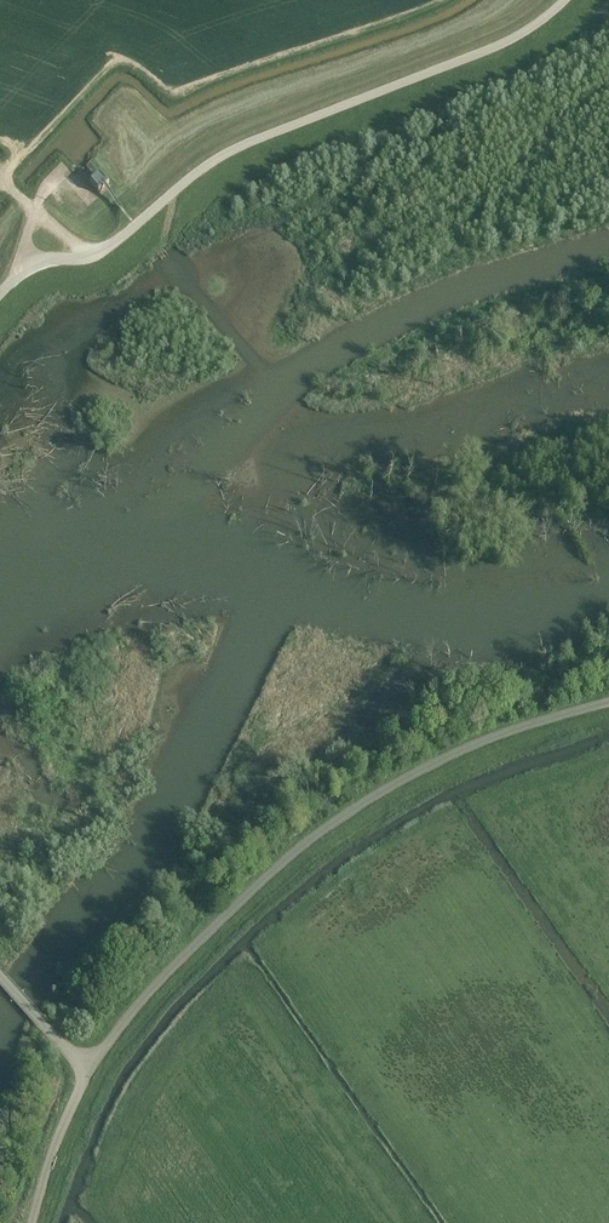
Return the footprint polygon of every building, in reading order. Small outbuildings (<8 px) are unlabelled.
[(94,180),(91,183),(99,193),(109,185),(101,175),(97,178),(94,180)]
